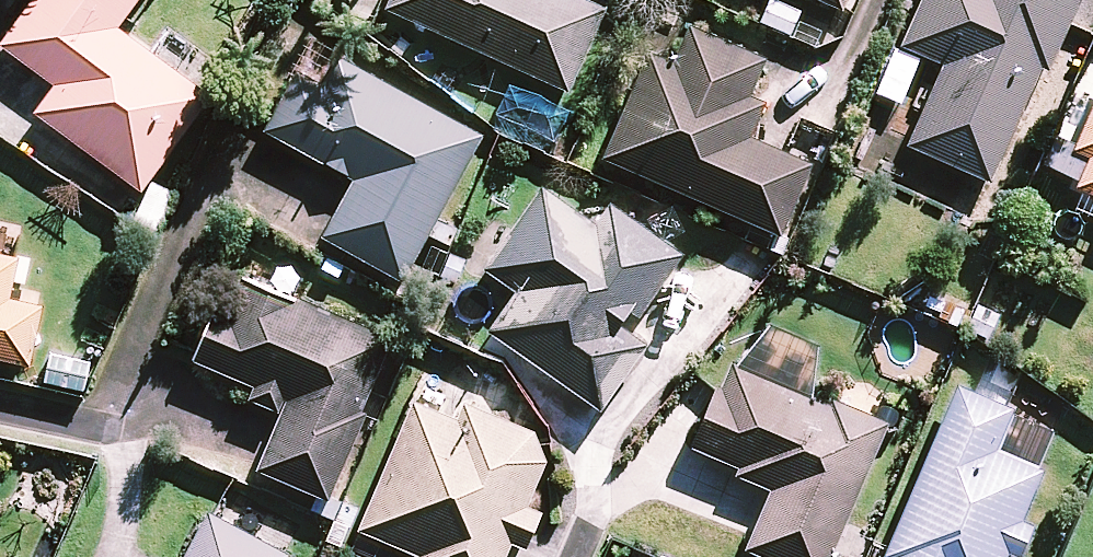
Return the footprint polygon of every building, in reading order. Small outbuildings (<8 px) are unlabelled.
[(1,46),(56,85),(35,115),(143,191),(211,95),(118,29),(138,0),(34,0),(1,46)] [(386,8),(568,91),(605,10),(583,0),(389,0),(386,8)] [(847,12),(851,0),(818,0),(847,12)] [(991,183),(1041,67),(1050,71),(1080,0),(921,0),(901,47),(942,65),(907,147),(991,183)] [(766,59),(692,26),(673,68),(648,57),(603,158),(780,236),(812,164),(751,137),(766,104),(750,96),(765,61),(766,59)] [(486,134),(339,56),(323,87),(297,73),(265,132),(353,179),(322,238),(406,283),(486,134)] [(1075,152),(1090,157),(1077,188),(1092,194),(1092,108),(1075,152)] [(596,224),(541,187),(483,271),(514,292),(487,332),(601,409),(646,343),(620,326),(631,311),(639,316),(682,253),(610,204),(596,224)] [(30,366),(44,306),(10,299),(19,257),(0,253),(0,360),(30,366)] [(231,307),(218,302),(193,361),(255,387),(249,399),(281,413),(256,471),(328,502),(366,413),(362,411),(392,341),(244,278),(231,307)] [(95,360),(51,348),(41,384),(85,396),(95,360)] [(765,556),(827,556),(888,424),(834,399),(828,413),(800,400),(802,395),(733,364),(722,387),(719,386),(690,448),(737,469),(735,475),(771,491),(745,548),(765,556)] [(996,451),(1013,412),(957,388),(885,556),(1004,556),(1041,470),(1037,468),(996,451)] [(414,400),(358,531),(419,556),(418,556),(505,556),(511,543),(526,549),(542,513),(526,506),(553,445),(468,409),(462,421),(414,400)] [(209,513),(186,556),(288,556),(289,555),(209,513)]
